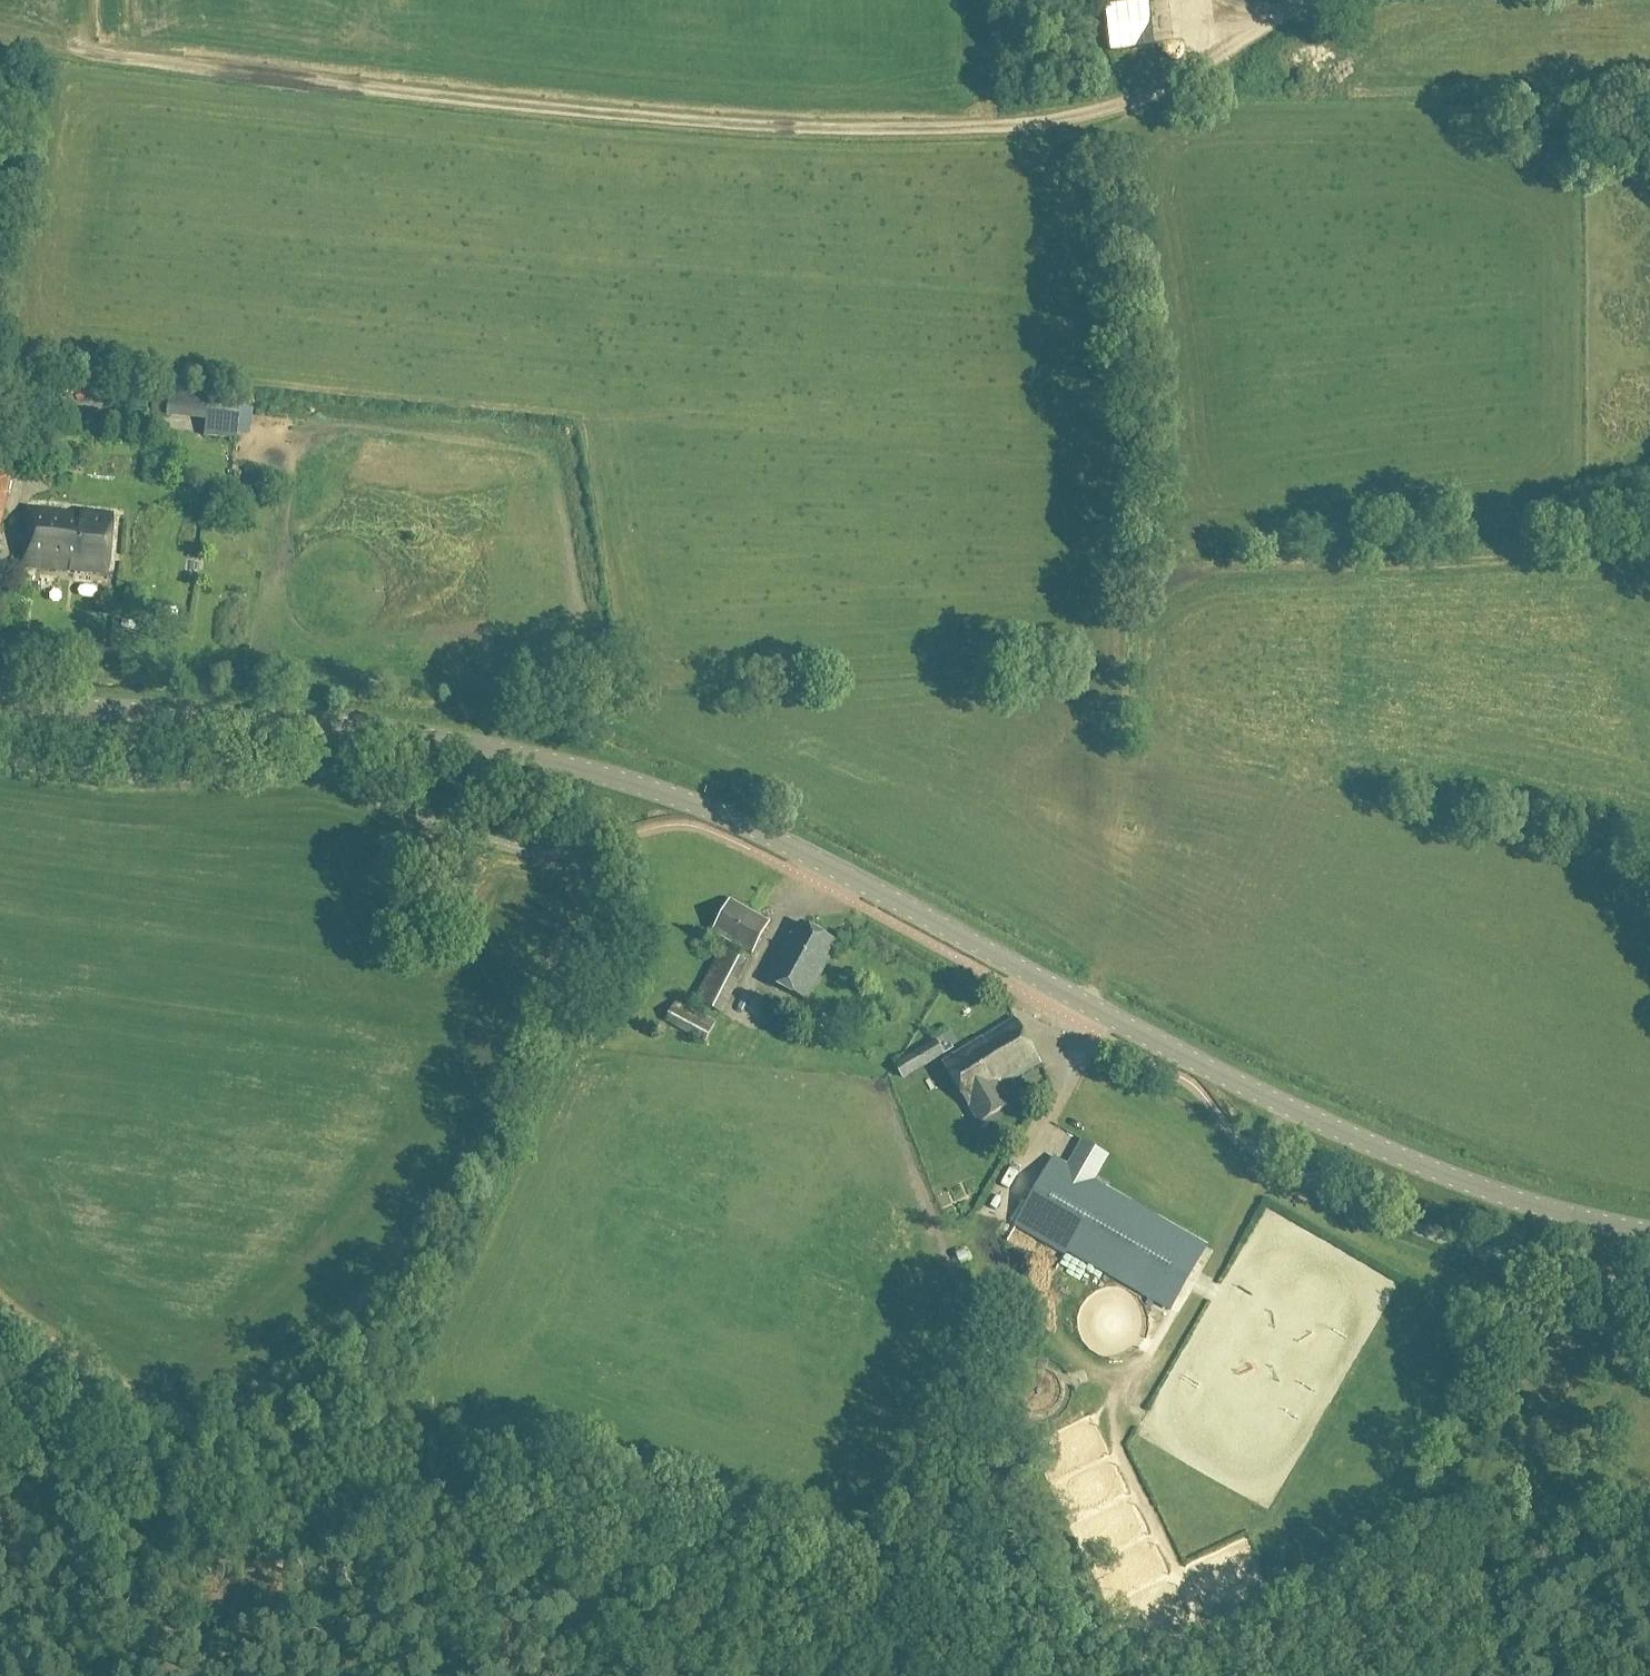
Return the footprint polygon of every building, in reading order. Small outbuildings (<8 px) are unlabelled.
[(171,384),(167,417),(207,421),(206,436),(240,439),(245,392),(171,384)] [(13,476),(0,473),(0,534),(13,476)] [(30,507),(24,564),(108,572),(113,516),(30,507)] [(730,900),(713,931),(752,953),(769,922),(730,900)] [(788,934),(765,976),(808,999),(830,958),(826,955),(834,940),(800,922),(792,937),(788,934)] [(722,943),(695,998),(723,1013),(750,958),(722,943)] [(717,1020),(677,998),(665,1021),(705,1042),(717,1020)] [(1014,1016),(942,1061),(981,1123),(1012,1104),(1001,1086),(1042,1061),(1014,1016)] [(909,1055),(917,1069),(925,1064),(926,1065),(944,1053),(936,1041),(909,1055)] [(1069,1165),(1055,1156),(1017,1222),(1170,1310),(1207,1246),(1094,1180),(1108,1155),(1083,1141),(1069,1165)]
